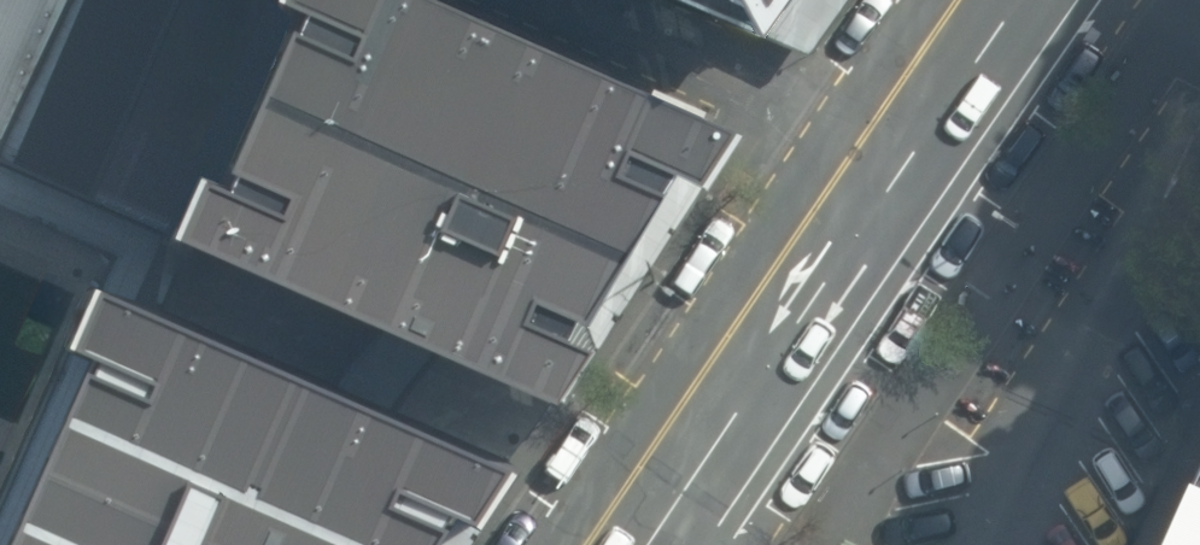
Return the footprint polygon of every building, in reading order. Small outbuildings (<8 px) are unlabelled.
[(0,125),(0,149),(150,217),(170,226),(382,322),(458,355),(533,389),(556,399),(589,345),(567,335),(562,332),(574,313),(578,316),(660,188),(674,166),(698,178),(735,120),(709,109),(462,0),(59,0),(0,125)] [(53,0),(0,0),(0,112),(53,0)] [(757,26),(775,0),(698,0),(757,26)] [(757,26),(803,48),(838,0),(775,0),(757,26)] [(589,345),(556,399),(565,404),(742,124),(735,120),(698,178),(674,166),(660,188),(578,316),(574,313),(562,332),(567,335),(589,345)] [(117,290),(149,221),(0,154),(0,198),(96,241),(0,452),(0,544),(2,544),(85,363),(90,365),(96,352),(90,349),(117,290)] [(90,278),(63,337),(90,349),(96,352),(90,365),(85,363),(2,544),(429,544),(450,512),(475,524),(514,464),(488,453),(352,393),(117,290),(90,278)] [(352,393),(428,426),(458,355),(382,322),(352,393)] [(475,524),(450,512),(429,544),(471,544),(521,467),(517,466),(514,464),(475,524)] [(1171,544),(1199,544),(1199,480),(1171,544)]
